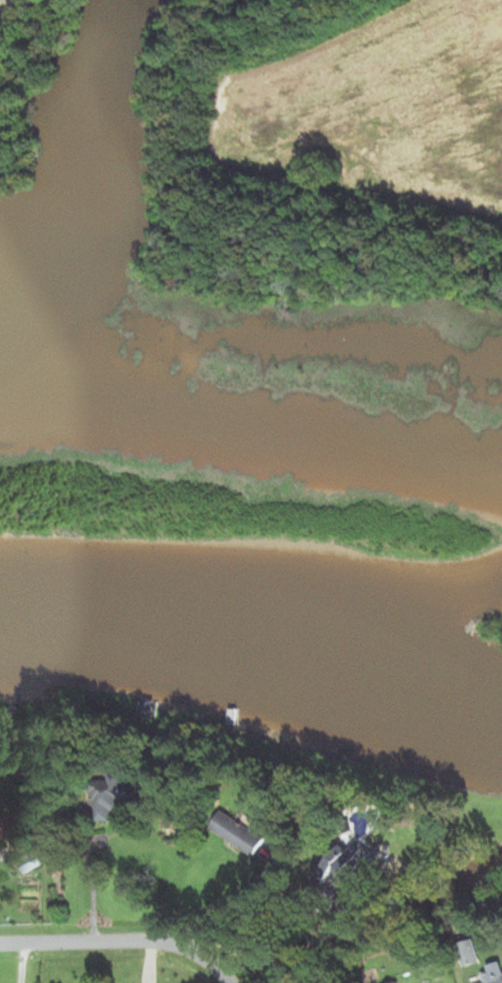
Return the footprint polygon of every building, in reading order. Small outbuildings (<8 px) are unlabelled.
[(138,719),(154,720),(156,702),(140,700),(138,719)] [(110,822),(111,807),(146,807),(146,783),(122,782),(122,774),(107,774),(107,782),(93,782),(93,822),(110,822)] [(263,839),(219,811),(208,829),(252,857),(263,839)] [(315,876),(325,881),(330,873),(346,883),(359,861),(334,845),(315,876)] [(479,962),(471,940),(455,945),(463,968),(479,962)] [(491,978),(490,973),(481,975),(484,982),(501,982),(501,975),(491,978)]
